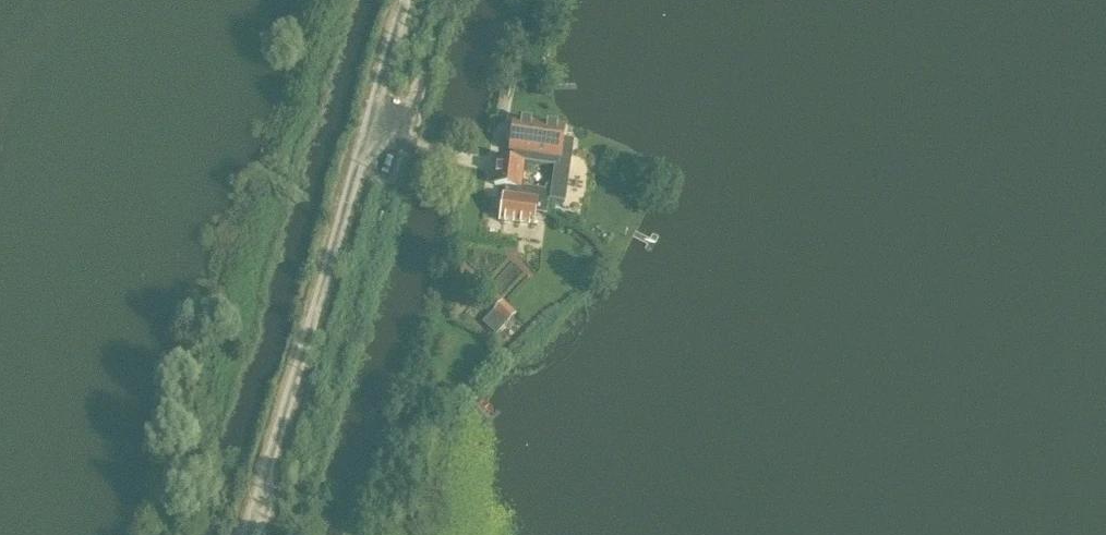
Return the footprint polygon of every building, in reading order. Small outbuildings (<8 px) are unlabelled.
[(506,69),(505,76),(513,78),(514,71),(506,69)] [(503,84),(500,99),(509,100),(512,86),(503,84)] [(515,125),(512,153),(514,153),(513,163),(522,164),(553,168),(570,171),(574,143),(562,141),(564,132),(557,131),(557,128),(547,127),(546,129),(531,127),(531,125),(521,123),(520,126),(515,125)] [(497,161),(494,186),(506,188),(504,198),(503,198),(500,224),(533,228),(535,215),(547,216),(549,201),(551,187),(548,186),(545,189),(545,192),(522,189),(523,183),(520,181),(522,164),(513,163),(497,161)] [(552,188),(550,201),(565,203),(567,190),(552,188)] [(501,303),(483,323),(497,335),(515,316),(501,303)]
